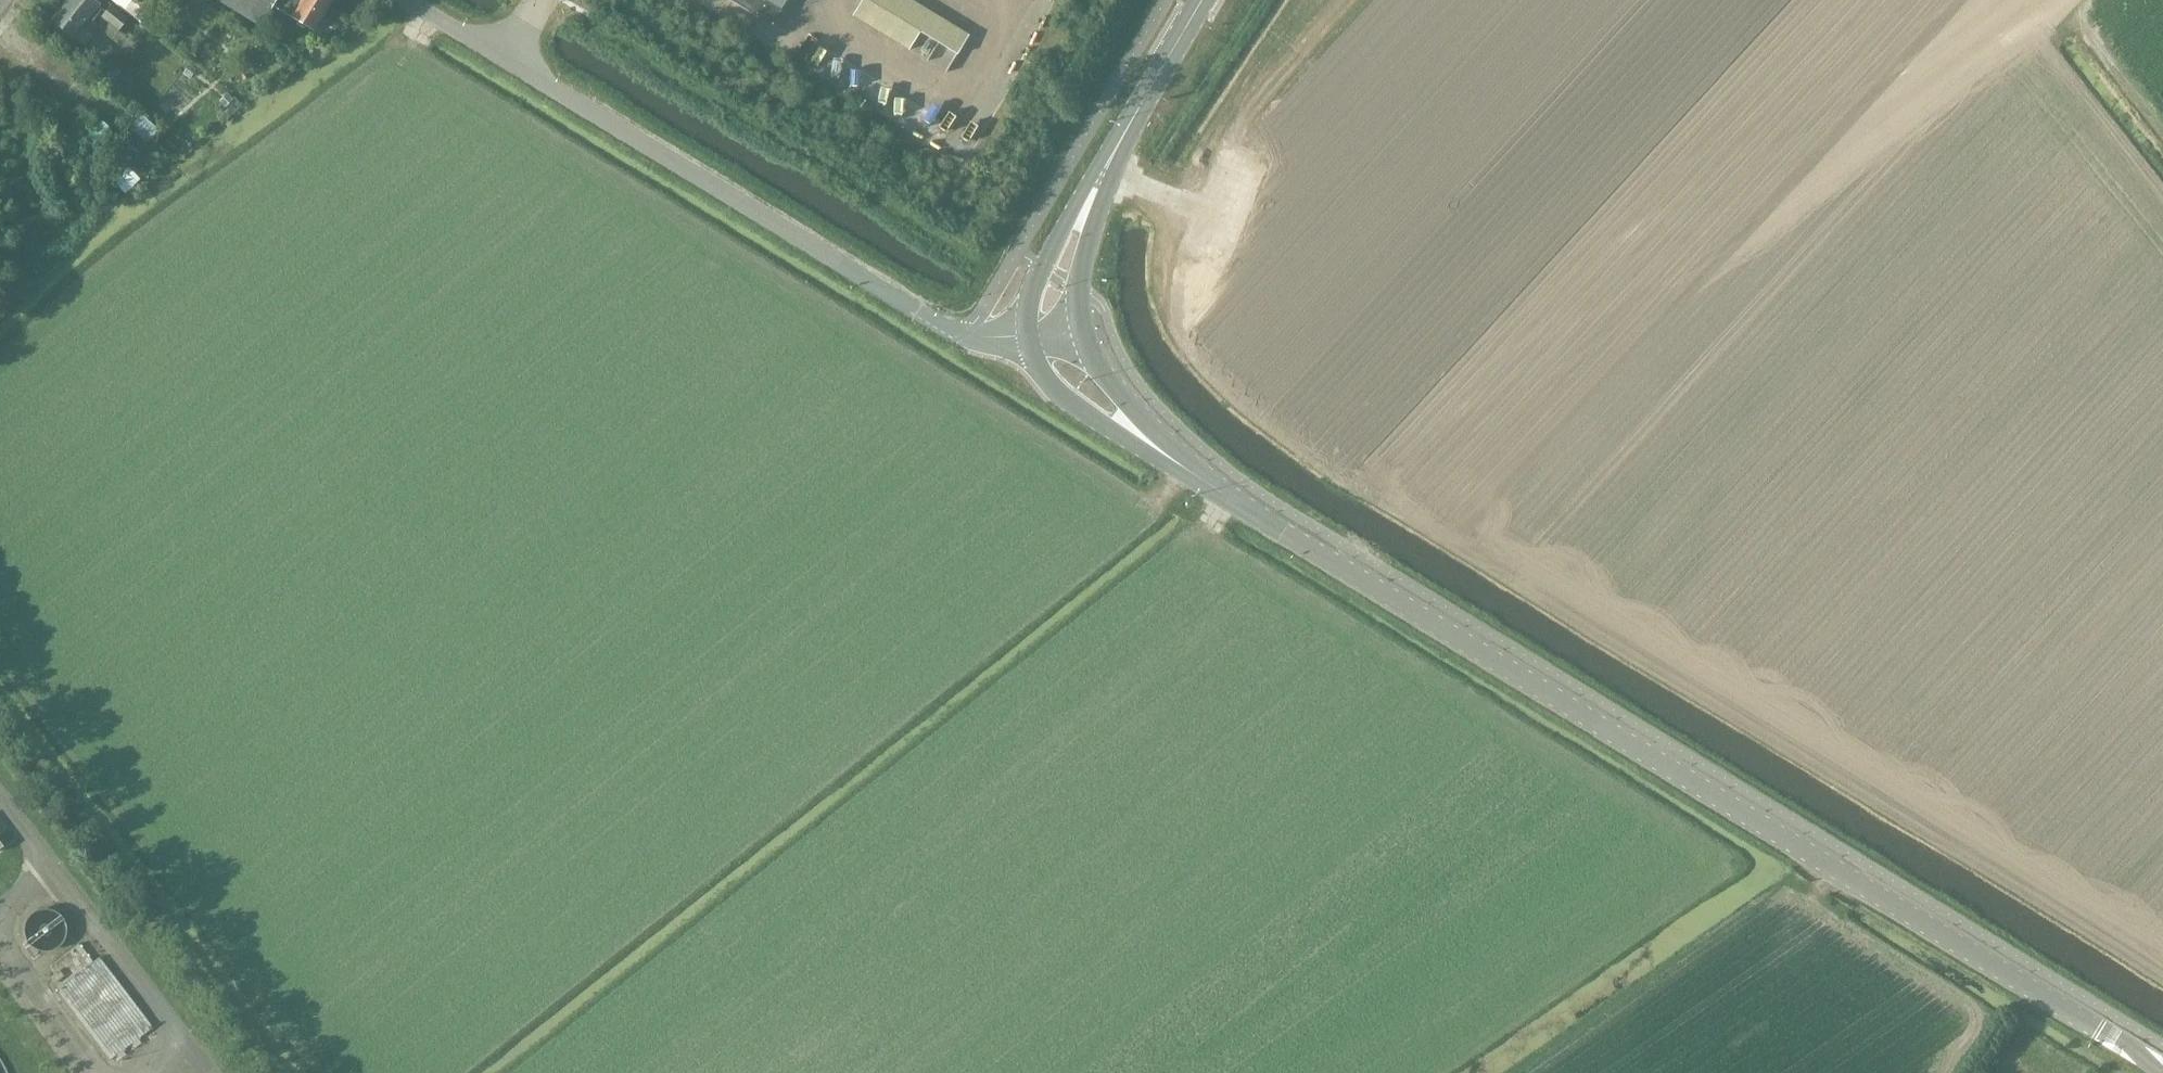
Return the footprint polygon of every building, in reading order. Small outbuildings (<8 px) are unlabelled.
[(52,19),(83,44),(91,35),(81,27),(88,18),(92,21),(99,11),(96,8),(99,6),(91,0),(67,0),(52,19)] [(129,1),(127,0),(110,0),(109,0),(122,11),(124,9),(142,22),(150,11),(136,0),(130,0),(129,1)] [(289,14),(298,0),(217,0),(259,25),(271,6),(288,16),(289,14)] [(330,0),(298,0),(289,14),(312,29),(330,0)] [(767,23),(781,0),(730,0),(767,23)] [(124,36),(117,30),(126,18),(109,3),(99,16),(107,24),(101,32),(117,44),(124,36)] [(154,131),(161,122),(148,112),(141,122),(154,131)] [(127,164),(112,179),(123,189),(138,174),(127,164)] [(64,936),(65,929),(64,920),(61,916),(58,913),(56,911),(51,908),(46,907),(42,907),(37,908),(33,909),(27,914),(24,918),(22,921),(21,929),(21,933),(23,938),(25,943),(29,946),(33,949),(37,950),(40,951),(45,951),(50,950),(54,948),(60,943),(64,936)] [(144,1019),(94,954),(86,960),(73,943),(50,960),(65,981),(59,985),(107,1048),(144,1019)]
